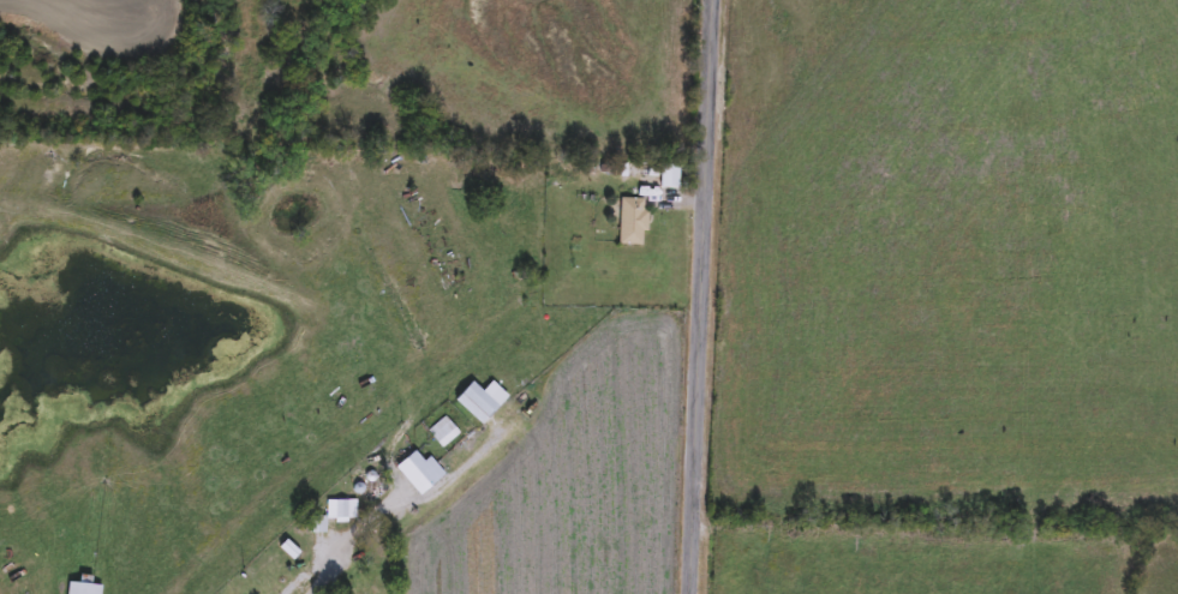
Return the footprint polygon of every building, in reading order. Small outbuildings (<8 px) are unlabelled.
[(645,246),(618,246),(618,200),(645,200),(645,246)] [(454,400),(471,382),(497,407),(479,426),(454,400)] [(459,433),(443,449),(427,432),(443,418),(459,433)] [(430,457),(444,475),(418,496),(395,467),(414,451),(423,462),(430,457)] [(355,500),(355,522),(325,522),(325,500),(355,500)] [(324,533),(309,533),(309,518),(324,518),(324,533)] [(101,584),(100,593),(66,593),(67,582),(101,584)]
